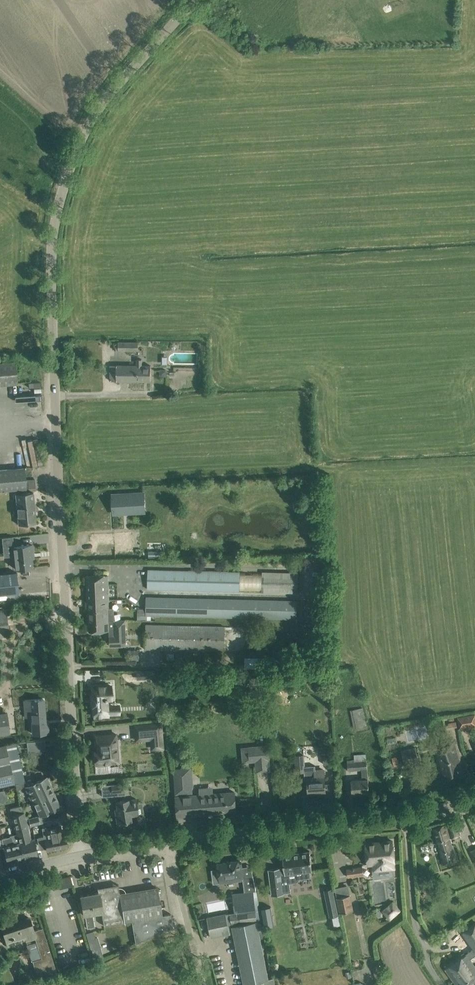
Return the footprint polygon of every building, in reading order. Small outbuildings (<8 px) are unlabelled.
[(113,343),(113,349),(138,350),(138,342),(118,342),(118,343),(113,343)] [(137,360),(137,365),(110,365),(110,381),(150,380),(150,365),(141,365),(141,360),(137,360)] [(17,383),(16,362),(0,364),(0,385),(17,383)] [(25,468),(0,470),(0,491),(26,488),(25,468)] [(33,492),(16,494),(18,525),(35,523),(33,492)] [(139,512),(138,493),(112,495),(113,513),(139,512)] [(133,553),(132,532),(91,535),(92,555),(133,553)] [(13,547),(16,569),(32,568),(31,554),(33,554),(32,545),(13,547)] [(297,592),(298,573),(148,569),(147,589),(297,592)] [(18,593),(16,573),(0,574),(0,594),(18,593)] [(89,610),(89,622),(114,621),(114,620),(114,608),(109,609),(108,600),(109,600),(108,575),(86,576),(88,610),(89,610)] [(147,597),(147,609),(138,608),(138,615),(296,619),(297,600),(147,597)] [(6,610),(0,611),(0,637),(9,636),(6,610)] [(114,620),(114,621),(89,622),(89,631),(109,631),(110,646),(126,645),(126,620),(114,620)] [(224,651),(224,627),(146,625),(146,649),(224,651)] [(245,657),(245,667),(267,668),(267,657),(245,657)] [(153,670),(145,671),(145,679),(154,678),(153,670)] [(110,680),(92,682),(92,693),(91,693),(92,695),(93,695),(93,699),(92,699),(92,701),(93,701),(94,712),(108,711),(108,709),(113,709),(112,701),(107,701),(107,695),(111,694),(110,680)] [(35,710),(31,710),(32,716),(33,734),(48,733),(47,724),(45,724),(43,699),(34,700),(35,710)] [(362,707),(350,710),(354,728),(367,726),(362,707)] [(9,733),(7,714),(0,715),(0,734),(9,733)] [(456,718),(459,730),(470,728),(470,723),(474,722),(474,719),(474,715),(456,718)] [(146,724),(147,739),(156,738),(157,748),(163,748),(161,723),(146,724)] [(109,759),(118,758),(116,740),(113,740),(112,734),(95,736),(97,752),(93,752),(94,764),(110,763),(109,759)] [(62,737),(49,739),(50,744),(55,744),(56,761),(63,761),(62,737)] [(408,738),(397,740),(399,746),(410,744),(408,738)] [(44,739),(27,742),(28,752),(46,750),(44,739)] [(455,739),(442,742),(443,748),(434,750),(443,783),(465,777),(455,739)] [(16,743),(6,745),(14,783),(15,783),(24,780),(16,743)] [(0,746),(0,786),(14,783),(6,745),(0,746)] [(250,748),(251,763),(271,762),(270,747),(250,748)] [(401,752),(405,765),(410,764),(409,760),(418,758),(415,748),(401,752)] [(325,754),(322,754),(323,765),(324,765),(327,764),(332,764),(332,753),(325,754)] [(353,754),(353,759),(346,760),(347,770),(362,769),(362,779),(351,780),(352,793),(369,792),(366,753),(353,754)] [(304,755),(296,756),(297,772),(304,771),(305,771),(304,766),(304,755)] [(305,771),(304,771),(305,780),(307,779),(308,793),(325,792),(325,782),(324,770),(316,770),(315,765),(304,766),(305,771)] [(181,768),(174,768),(176,794),(193,793),(193,787),(192,766),(181,767),(181,768)] [(15,783),(14,783),(16,790),(26,785),(26,787),(25,788),(33,805),(34,804),(46,798),(46,797),(54,793),(47,778),(35,783),(33,779),(24,780),(15,783)] [(124,783),(111,785),(112,793),(125,792),(124,783)] [(46,798),(34,804),(40,816),(48,812),(51,811),(60,806),(54,793),(46,797),(46,798)] [(216,812),(236,811),(234,793),(176,798),(177,816),(216,813),(216,812)] [(139,815),(136,798),(116,801),(118,815),(115,815),(117,826),(125,825),(125,822),(131,821),(130,816),(139,815)] [(16,834),(22,859),(37,855),(35,843),(34,839),(30,840),(27,826),(26,822),(28,821),(28,819),(27,816),(24,816),(21,805),(9,807),(12,815),(16,834)] [(39,823),(37,817),(28,819),(28,821),(26,822),(27,826),(39,823)] [(459,830),(463,829),(460,820),(447,824),(447,823),(432,828),(444,865),(457,861),(450,838),(456,836),(457,839),(461,838),(459,830)] [(60,825),(43,829),(43,831),(47,851),(67,847),(64,835),(62,836),(61,828),(60,825)] [(10,837),(1,839),(7,862),(22,859),(16,834),(9,836),(10,837)] [(374,863),(375,869),(394,867),(393,861),(395,861),(393,841),(365,844),(367,864),(374,863)] [(298,872),(299,879),(310,877),(309,871),(311,871),(312,871),(310,851),(309,851),(307,852),(283,855),(282,855),(284,868),(281,869),(281,867),(268,869),(271,895),(284,894),(284,893),(291,892),(288,874),(298,872)] [(243,880),(245,892),(253,891),(255,891),(253,876),(252,876),(253,878),(243,879),(240,860),(217,864),(218,870),(215,870),(213,872),(212,874),(213,878),(214,880),(216,881),(219,880),(219,883),(243,880)] [(348,877),(363,875),(362,866),(346,868),(348,877)] [(70,876),(57,880),(60,888),(72,885),(70,876)] [(158,888),(120,895),(118,885),(97,888),(98,893),(101,912),(103,926),(132,921),(136,944),(172,928),(170,915),(162,916),(158,888)] [(338,916),(332,888),(324,890),(330,917),(338,916)] [(253,891),(245,892),(233,894),(234,904),(235,913),(255,910),(253,891)] [(92,913),(101,912),(98,893),(81,896),(84,915),(87,928),(95,927),(92,913)] [(340,913),(353,910),(350,895),(337,898),(340,913)] [(395,905),(384,914),(389,919),(399,910),(395,905)] [(271,906),(261,908),(264,927),(274,925),(271,906)] [(233,933),(244,984),(275,984),(274,978),(268,979),(257,921),(255,910),(235,913),(207,918),(211,937),(233,933)] [(29,918),(2,927),(5,936),(8,946),(8,945),(7,942),(24,936),(25,940),(35,937),(35,939),(38,947),(40,953),(42,959),(33,962),(33,961),(32,961),(37,977),(56,971),(45,937),(42,928),(33,931),(29,918)] [(445,969),(454,981),(474,966),(470,959),(474,955),(474,923),(465,930),(466,931),(464,932),(470,940),(474,947),(465,954),(466,955),(445,969)] [(96,939),(94,931),(87,933),(89,940),(96,939)] [(376,981),(380,980),(382,973),(379,964),(371,967),(376,981)] [(454,981),(457,984),(474,984),(474,966),(454,981)]
